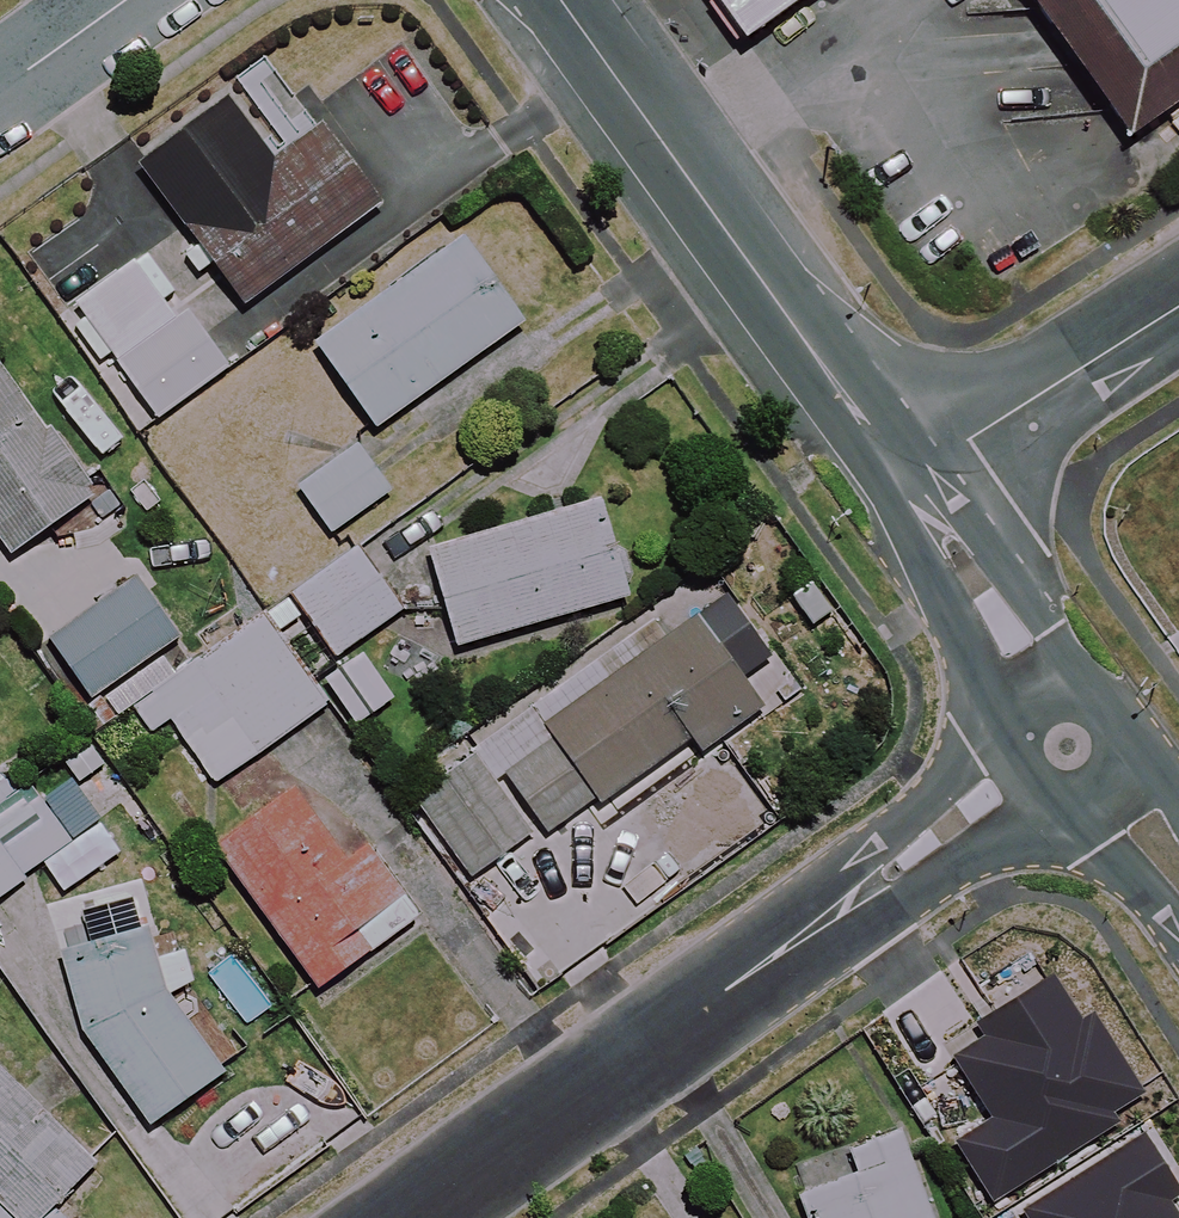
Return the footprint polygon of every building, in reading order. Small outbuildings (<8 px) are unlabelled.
[(768,41),(827,0),(739,0),(768,41)] [(1131,131),(1178,98),(1178,0),(1039,0),(1131,131)] [(139,165),(228,286),(244,308),(266,292),(384,205),(349,156),(388,127),(356,83),(313,114),(322,125),(270,163),(224,102),(139,165)] [(521,324),(461,242),(313,348),(373,431),(521,324)] [(228,369),(188,315),(115,368),(154,423),(228,369)] [(0,369),(0,537),(12,554),(91,498),(0,369)] [(388,491),(355,446),(294,492),(328,536),(388,491)] [(626,598),(597,502),(425,553),(454,649),(626,598)] [(1169,532),(1178,547),(1178,525),(1169,532)] [(400,611),(355,550),(289,599),(334,660),(400,611)] [(174,640),(133,582),(49,643),(90,701),(174,640)] [(756,660),(717,603),(602,682),(593,669),(410,795),(467,878),(534,832),(541,842),(687,742),(696,755),(755,714),(730,678),(756,660)] [(326,706),(262,616),(129,710),(146,734),(162,723),(209,789),(326,706)] [(24,786),(0,804),(0,897),(69,843),(24,786)] [(344,864),(290,786),(215,838),(318,988),(415,921),(366,849),(344,864)] [(155,965),(138,939),(56,991),(142,1127),(220,1078),(169,997),(195,980),(177,951),(155,965)] [(1024,1094),(993,1040),(983,1022),(921,1058),(1014,1217),(1144,1217),(1106,1152),(1090,1162),(1044,1083),(1024,1094)] [(45,1216),(95,1164),(0,1073),(0,1217),(47,1217),(45,1216)] [(896,1131),(844,1150),(853,1174),(793,1197),(801,1217),(929,1217),(896,1131)]
